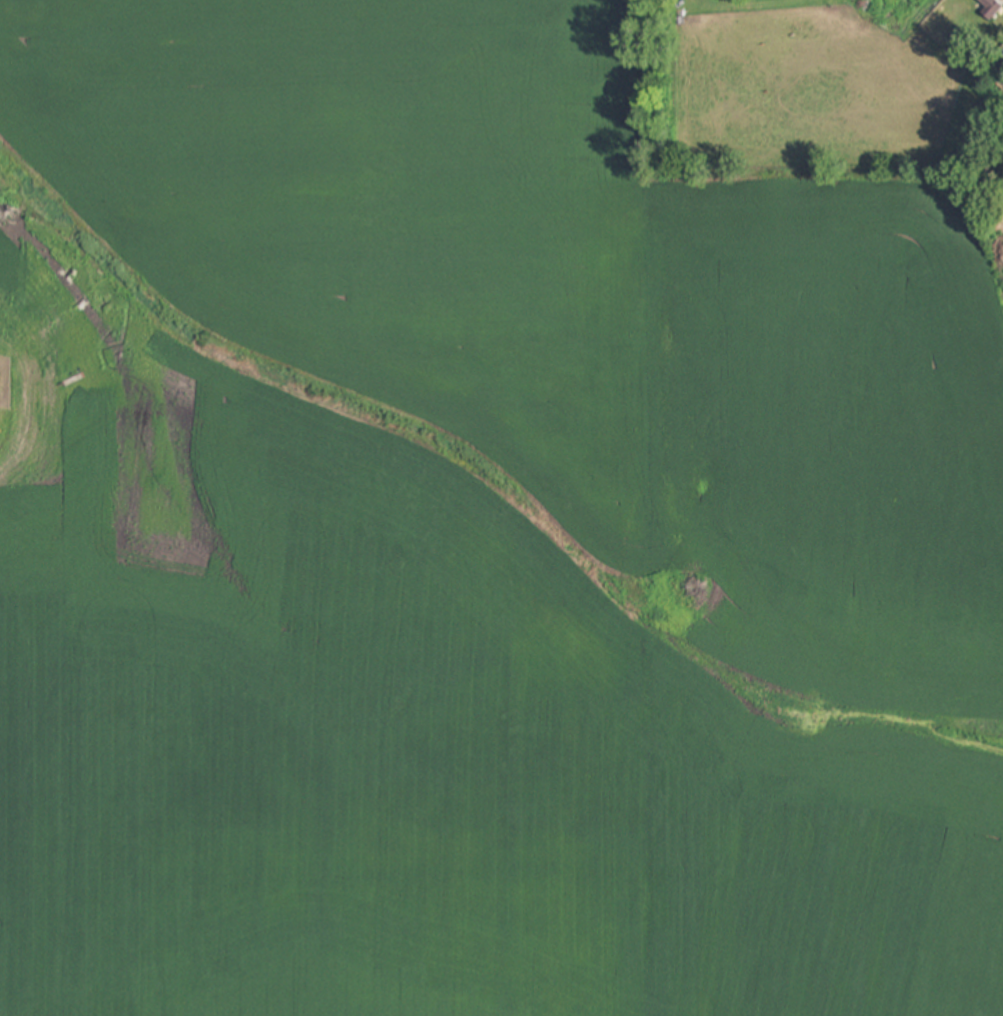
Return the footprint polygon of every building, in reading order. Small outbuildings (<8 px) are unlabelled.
[(1002,6),(996,0),(979,0),(987,7),(981,14),(989,21),(1002,6)]
